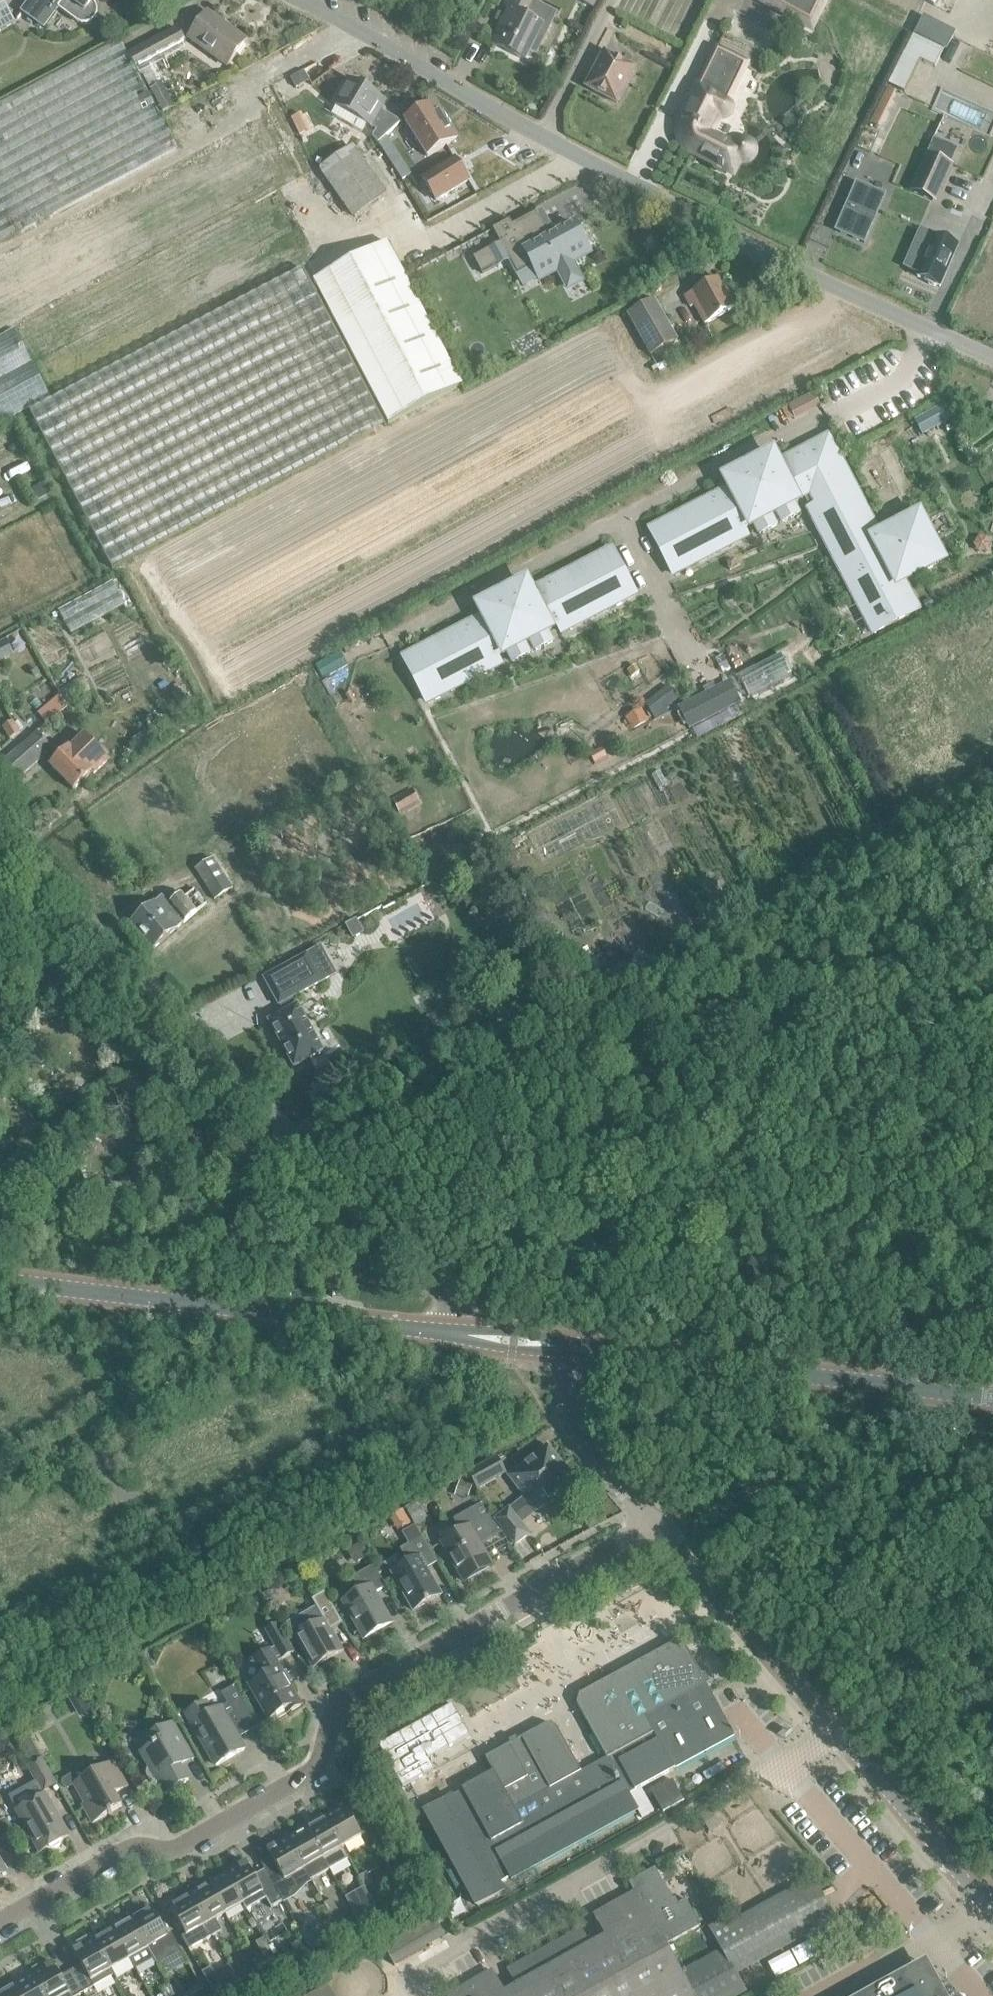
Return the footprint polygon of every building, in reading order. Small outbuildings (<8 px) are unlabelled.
[(15,23),(2,0),(0,0),(0,31),(15,23)] [(94,0),(31,0),(22,11),(44,27),(58,7),(78,22),(82,24),(86,24),(90,23),(94,19),(96,15),(96,11),(95,6),(92,3),(94,0)] [(524,60),(530,48),(535,50),(552,15),(534,6),(534,5),(536,1),(534,0),(508,0),(505,7),(510,10),(493,44),(524,60)] [(797,17),(803,6),(816,13),(823,0),(764,0),(797,17)] [(188,38),(227,66),(246,40),(207,12),(188,38)] [(131,53),(138,66),(147,61),(184,42),(176,28),(131,53)] [(943,49),(914,34),(905,52),(934,67),(943,49)] [(159,150),(173,142),(112,35),(0,96),(0,235),(159,150)] [(760,74),(767,60),(722,39),(716,51),(742,65),(760,74)] [(600,49),(581,84),(616,103),(635,68),(600,49)] [(724,102),(742,65),(716,51),(681,122),(690,126),(689,130),(690,136),(694,140),(698,142),(694,150),(693,152),(716,164),(715,166),(724,171),(725,169),(732,172),(738,160),(741,161),(743,161),(745,161),(746,160),(748,160),(749,159),(751,157),(752,155),(753,153),(753,151),(753,150),(753,148),(752,145),(750,143),(749,142),(747,141),(745,140),(743,140),(740,140),(738,141),(736,143),(734,144),(734,145),(733,147),(708,135),(717,117),(718,117),(719,117),(720,117),(721,117),(722,117),(723,117),(724,117),(724,116),(725,116),(726,116),(726,115),(727,115),(727,114),(727,113),(728,113),(728,112),(728,111),(729,111),(729,110),(729,109),(729,108),(728,107),(728,106),(728,105),(727,105),(727,104),(726,103),(725,103),(725,102),(724,102)] [(361,133),(367,124),(369,126),(384,101),(348,80),(334,105),(336,106),(331,115),(361,133)] [(162,112),(171,108),(159,85),(150,90),(162,112)] [(880,124),(894,89),(886,85),(871,121),(880,124)] [(405,121),(427,157),(457,139),(434,103),(405,121)] [(378,143),(399,123),(401,122),(386,113),(376,131),(372,137),(378,143)] [(352,218),(389,194),(355,144),(319,167),(352,218)] [(910,190),(932,200),(948,164),(926,154),(910,190)] [(436,201),(468,181),(455,158),(422,178),(436,201)] [(856,183),(835,231),(864,243),(884,195),(856,183)] [(280,192),(162,244),(193,313),(311,262),(280,192)] [(562,279),(577,271),(573,264),(572,263),(590,253),(583,241),(584,241),(578,231),(579,230),(575,223),(567,227),(567,228),(555,234),(549,237),(536,212),(523,219),(512,225),(510,220),(493,229),(500,243),(473,257),(480,270),(482,273),(509,259),(516,273),(532,264),(533,266),(540,280),(557,270),(558,272),(562,279)] [(936,285),(940,286),(958,245),(920,229),(904,267),(918,273),(917,277),(927,281),(928,284),(933,286),(936,285)] [(388,423),(462,385),(387,242),(325,275),(314,281),(388,423)] [(58,303),(32,244),(0,258),(0,329),(58,303)] [(303,269),(30,411),(112,569),(128,560),(385,426),(303,269)] [(690,307),(694,305),(704,324),(734,308),(717,278),(684,296),(690,307)] [(651,355),(677,341),(653,299),(627,314),(651,355)] [(0,337),(0,420),(41,400),(7,333),(0,337)] [(796,419),(821,405),(814,391),(788,405),(796,419)] [(922,434),(945,423),(937,406),(914,418),(922,434)] [(779,465),(779,463),(766,470),(759,473),(754,476),(774,513),(777,512),(782,522),(799,513),(794,503),(798,500),(797,499),(802,496),(803,496),(810,493),(816,504),(809,508),(827,542),(845,533),(852,529),(871,520),(828,437),(784,460),(785,462),(780,465),(779,465)] [(750,526),(754,523),(759,534),(776,525),(771,515),(774,513),(754,476),(749,478),(743,481),(730,488),(731,490),(726,493),(725,491),(650,530),(673,574),(748,535),(743,527),(749,524),(750,526)] [(873,539),(835,559),(837,562),(835,563),(844,579),(845,578),(848,583),(846,584),(855,600),(856,600),(859,604),(903,582),(944,561),(919,514),(872,538),(873,539)] [(535,650),(552,641),(547,631),(551,629),(550,627),(556,624),(560,632),(635,594),(612,550),(537,588),(538,590),(533,593),(532,591),(519,598),(513,601),(508,604),(527,641),(530,640),(535,650)] [(903,582),(859,604),(873,632),(917,610),(903,582)] [(69,627),(127,608),(119,586),(61,605),(69,627)] [(404,658),(427,702),(501,663),(497,655),(502,652),(503,654),(507,652),(513,662),(530,653),(524,643),(527,641),(508,604),(503,606),(496,610),(484,616),(483,616),(484,618),(479,621),(478,619),(404,658)] [(4,642),(0,644),(0,658),(10,652),(4,642)] [(779,650),(738,674),(751,696),(792,672),(779,650)] [(731,685),(680,711),(689,728),(740,702),(731,685)] [(47,721),(68,704),(60,694),(39,711),(47,721)] [(24,774),(52,749),(37,732),(31,738),(10,756),(0,765),(0,772),(2,774),(11,785),(24,774)] [(92,773),(94,775),(109,760),(84,735),(70,749),(68,747),(50,766),(74,790),(92,773)] [(417,796),(397,803),(401,813),(421,805),(417,796)] [(195,869),(200,877),(215,900),(223,895),(232,889),(212,859),(206,863),(195,869)] [(131,923),(141,936),(153,949),(177,928),(183,923),(206,903),(194,889),(185,897),(182,894),(169,905),(162,896),(131,923)] [(357,918),(346,924),(355,940),(366,934),(357,918)] [(280,1004),(285,1013),(268,1022),(293,1067),(322,1052),(297,1006),(295,1007),(290,999),(334,975),(320,948),(264,979),(278,1005),(280,1004)] [(508,1476),(524,1496),(563,1465),(548,1445),(508,1476)] [(478,1492),(508,1475),(499,1460),(470,1476),(478,1492)] [(546,1506),(576,1482),(563,1465),(524,1496),(495,1519),(503,1530),(515,1545),(529,1534),(514,1515),(529,1503),(536,1511),(545,1505),(546,1506)] [(489,1537),(503,1530),(495,1519),(484,1501),(453,1519),(461,1532),(442,1543),(464,1582),(492,1566),(479,1543),(489,1537)] [(400,1549),(408,1563),(392,1572),(413,1611),(441,1595),(426,1569),(437,1563),(415,1525),(402,1533),(409,1544),(400,1549)] [(391,1623),(374,1594),(386,1587),(373,1565),(352,1578),(360,1592),(344,1602),(365,1638),(391,1623)] [(312,1600),(324,1621),(296,1637),(313,1668),(342,1651),(331,1630),(342,1624),(325,1592),(312,1600)] [(289,1683),(292,1681),(286,1671),(283,1673),(275,1659),(280,1656),(281,1659),(294,1652),(277,1624),(265,1631),(275,1647),(253,1659),(255,1662),(245,1668),(243,1675),(268,1720),(272,1718),(274,1721),(302,1705),(289,1683)] [(628,1794),(674,1769),(674,1770),(735,1737),(708,1688),(706,1684),(684,1645),(676,1642),(579,1695),(576,1703),(606,1758),(581,1772),(556,1727),(547,1724),(485,1758),(494,1773),(464,1790),(463,1789),(462,1789),(465,1795),(454,1801),(452,1796),(425,1811),(426,1813),(427,1812),(428,1813),(443,1840),(443,1841),(444,1842),(442,1842),(443,1844),(444,1843),(445,1844),(460,1871),(460,1872),(461,1873),(459,1874),(460,1875),(461,1874),(462,1875),(478,1902),(477,1903),(478,1904),(476,1905),(477,1906),(504,1891),(497,1879),(508,1873),(511,1880),(512,1879),(511,1878),(513,1877),(513,1876),(540,1861),(540,1862),(541,1861),(542,1862),(543,1862),(543,1860),(544,1860),(544,1859),(571,1844),(571,1845),(573,1844),(573,1845),(575,1845),(574,1843),(575,1843),(575,1842),(602,1827),(602,1828),(604,1827),(604,1828),(606,1828),(605,1826),(606,1826),(606,1825),(633,1810),(634,1811),(635,1810),(636,1811),(637,1811),(628,1794)] [(245,1735),(258,1727),(234,1686),(221,1693),(227,1704),(211,1713),(205,1703),(186,1714),(216,1766),(244,1749),(237,1736),(244,1732),(245,1735)] [(404,1788),(435,1771),(429,1760),(472,1737),(454,1706),(381,1746),(404,1788)] [(153,1745),(140,1753),(148,1767),(146,1770),(145,1773),(146,1777),(149,1779),(152,1781),(155,1780),(163,1795),(188,1781),(177,1761),(190,1753),(173,1723),(160,1731),(148,1737),(153,1745)] [(42,1792),(55,1785),(41,1760),(29,1767),(42,1792)] [(112,1813),(111,1812),(121,1806),(114,1794),(127,1786),(113,1762),(101,1769),(96,1761),(83,1768),(88,1777),(74,1784),(85,1804),(83,1805),(93,1823),(108,1814),(109,1815),(112,1813)] [(663,1813),(685,1802),(673,1780),(651,1792),(663,1813)] [(56,1814),(45,1795),(17,1811),(27,1828),(27,1831),(30,1836),(33,1838),(33,1839),(36,1837),(43,1850),(40,1852),(41,1852),(47,1849),(52,1850),(61,1845),(62,1840),(68,1837),(60,1821),(58,1822),(54,1815),(56,1814)] [(344,1806),(324,1817),(342,1848),(361,1836),(344,1806)] [(708,1830),(719,1823),(712,1812),(701,1819),(708,1830)] [(306,1828),(323,1858),(329,1870),(348,1859),(342,1848),(324,1817),(306,1828)] [(305,1868),(312,1880),(329,1870),(323,1858),(306,1828),(287,1839),(304,1869),(305,1868)] [(265,1870),(283,1902),(294,1895),(305,1883),(312,1880),(305,1868),(304,1869),(287,1839),(267,1850),(275,1864),(265,1870)] [(271,1908),(283,1902),(265,1870),(254,1876),(246,1862),(226,1873),(244,1903),(243,1904),(246,1910),(266,1898),(271,1908)] [(747,1993),(736,1973),(734,1974),(724,1955),(723,1953),(681,1976),(665,1946),(700,1926),(686,1900),(676,1905),(663,1881),(663,1875),(658,1872),(656,1868),(629,1883),(635,1893),(609,1907),(609,1908),(595,1916),(607,1937),(590,1946),(583,1933),(510,1974),(516,1987),(503,1994),(492,1973),(479,1981),(478,1980),(449,1995),(741,1995),(747,1993)] [(226,1873),(208,1884),(225,1914),(243,1904),(244,1903),(226,1873)] [(358,1877),(365,1889),(365,1888),(373,1884),(366,1873),(358,1877)] [(712,1933),(723,1953),(724,1955),(734,1974),(736,1973),(835,1919),(814,1882),(729,1929),(727,1925),(712,1933)] [(189,1895),(213,1936),(222,1931),(216,1919),(225,1914),(208,1884),(189,1895)] [(186,1935),(182,1937),(189,1950),(213,1936),(189,1895),(169,1906),(186,1935)] [(349,1930),(338,1911),(332,1900),(324,1904),(330,1915),(341,1934),(349,1930)] [(371,1900),(352,1911),(358,1920),(377,1909),(371,1900)] [(131,1918),(148,1948),(168,1937),(151,1907),(131,1918)] [(443,1938),(430,1915),(381,1942),(394,1966),(443,1938)] [(131,1918),(112,1929),(135,1969),(154,1959),(148,1948),(131,1918)] [(93,1940),(114,1976),(116,1980),(135,1969),(112,1929),(93,1940)] [(80,1945),(81,1947),(74,1951),(81,1965),(71,1971),(84,1993),(114,1976),(93,1940),(92,1941),(91,1939),(88,1938),(81,1942),(80,1945)] [(263,1954),(270,1949),(264,1938),(256,1943),(263,1954)] [(304,1942),(288,1950),(294,1961),(310,1952),(304,1942)] [(273,1957),(264,1962),(271,1974),(279,1969),(273,1957)] [(84,1993),(71,1971),(61,1977),(53,1963),(46,1966),(44,1963),(33,1969),(35,1973),(33,1974),(45,1995),(78,1995),(84,1993)] [(245,1981),(258,1974),(259,1973),(254,1965),(241,1973),(245,1981)] [(934,1981),(932,1978),(929,1975),(925,1973),(919,1971),(905,1975),(867,1995),(942,1995),(934,1981)] [(33,1974),(14,1985),(21,1995),(45,1995),(33,1974)] [(211,1989),(215,1995),(219,1995),(233,1988),(228,1980),(211,1989)] [(14,1985),(0,1993),(0,1995),(21,1995),(14,1985)] [(169,1985),(161,1990),(164,1995),(175,1995),(169,1985)]
